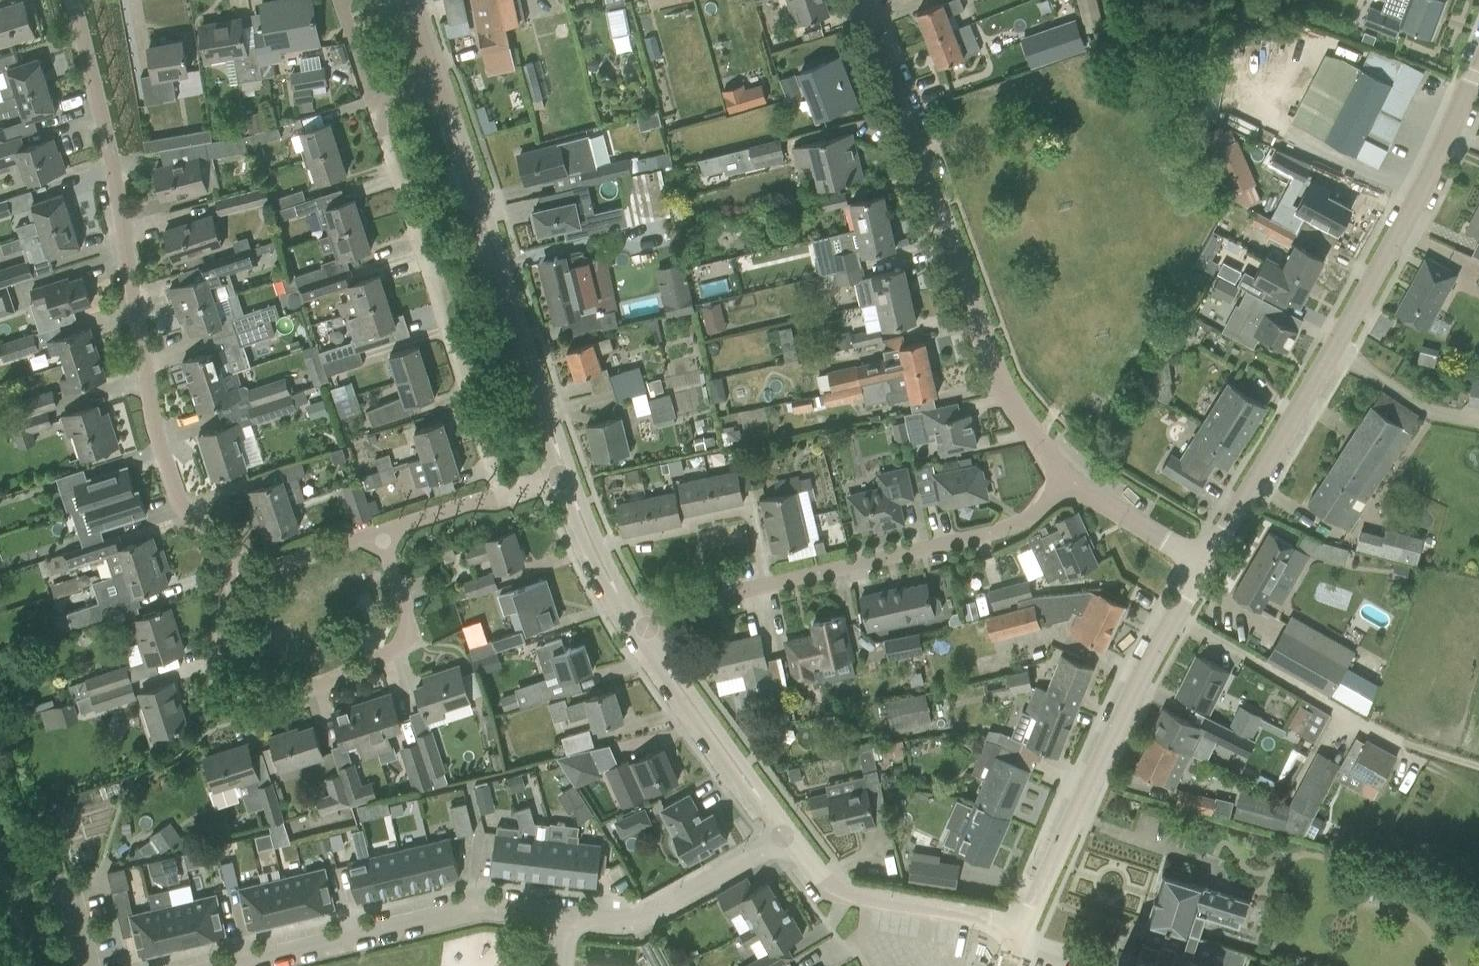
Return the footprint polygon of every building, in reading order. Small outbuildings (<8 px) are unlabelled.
[(255,33),(257,47),(260,63),(274,61),(277,60),(275,49),(302,45),(319,42),(312,1),(284,5),(283,0),(262,4),(266,31),(255,33)] [(461,0),(446,0),(451,21),(465,18),(461,0)] [(499,0),(477,0),(483,29),(478,30),(484,57),(511,51),(506,26),(500,4),(499,0)] [(500,4),(506,26),(526,21),(521,0),(499,0),(500,4)] [(799,5),(804,22),(827,15),(823,0),(787,0),(789,8),(799,5)] [(927,40),(953,30),(947,15),(964,9),(960,0),(949,0),(917,13),(927,40)] [(1095,19),(1094,0),(1076,0),(1077,20),(1095,19)] [(1445,0),(1408,0),(1407,0),(1392,0),(1387,13),(1369,6),(1362,23),(1378,29),(1395,36),(1399,25),(1431,37),(1445,0)] [(33,34),(23,1),(0,9),(0,45),(33,34)] [(626,8),(607,11),(611,36),(630,32),(626,8)] [(245,49),(240,19),(226,22),(227,26),(202,30),(202,26),(200,26),(204,46),(206,60),(224,57),(233,55),(238,83),(241,83),(262,79),(256,47),(245,49)] [(1075,22),(1022,40),(1031,64),(1084,46),(1075,22)] [(953,30),(927,40),(938,67),(980,50),(969,23),(953,30)] [(980,42),(989,62),(1020,50),(1011,29),(980,42)] [(1375,36),(1364,31),(1361,39),(1372,43),(1375,36)] [(655,37),(644,40),(650,59),(660,56),(655,37)] [(154,77),(142,79),(141,76),(140,76),(145,105),(176,99),(172,75),(187,72),(184,54),(182,41),(148,46),(154,77)] [(1355,155),(1377,166),(1386,148),(1384,146),(1388,137),(1391,138),(1400,120),(1397,119),(1421,70),(1371,45),(1360,68),(1327,51),(1291,122),(1308,131),(1355,155)] [(1193,117),(1215,121),(1229,53),(1206,56),(1193,117)] [(0,71),(0,100),(47,85),(39,58),(20,64),(8,68),(0,71)] [(800,73),(801,77),(817,118),(852,104),(841,77),(845,75),(838,58),(800,73)] [(533,100),(541,98),(543,97),(533,61),(523,64),(533,100)] [(326,83),(323,68),(291,74),(296,101),(313,98),(311,86),(326,83)] [(743,84),(724,90),(730,111),(767,101),(762,84),(744,89),(743,84)] [(0,100),(0,113),(21,107),(25,121),(25,122),(28,121),(37,118),(56,112),(47,85),(0,100)] [(541,98),(533,100),(532,100),(535,108),(544,106),(541,98)] [(657,112),(639,117),(642,129),(660,125),(657,112)] [(300,150),(303,159),(338,147),(337,148),(329,124),(331,124),(330,123),(302,132),(307,148),(300,150)] [(248,134),(252,145),(280,136),(277,125),(248,134)] [(187,145),(212,141),(210,129),(143,141),(145,152),(187,145)] [(794,147),(798,166),(818,161),(824,187),(863,177),(852,133),(794,147)] [(519,155),(526,182),(552,175),(553,177),(582,170),(586,184),(641,169),(637,156),(627,159),(627,158),(597,166),(588,134),(557,143),(557,145),(519,155)] [(212,141),(187,145),(191,160),(155,169),(162,197),(178,193),(179,197),(220,187),(212,158),(226,154),(251,150),(248,135),(212,141)] [(17,162),(24,183),(65,170),(59,151),(57,151),(53,139),(24,148),(20,137),(7,141),(0,144),(0,168),(17,162)] [(1210,148),(1237,210),(1262,199),(1234,137),(1210,148)] [(734,149),(698,158),(702,175),(725,169),(725,172),(739,168),(739,171),(783,160),(782,155),(783,155),(779,138),(734,149)] [(338,147),(303,159),(306,167),(312,165),(317,181),(327,178),(346,172),(346,171),(345,172),(337,149),(337,148),(338,148),(338,147)] [(1276,148),(1269,162),(1302,180),(1311,163),(1276,148)] [(1281,203),(1275,215),(1284,219),(1281,225),(1296,232),(1304,216),(1337,233),(1338,231),(1350,207),(1326,195),(1329,189),(1312,180),(1296,211),(1281,203)] [(215,199),(219,215),(269,202),(265,186),(215,199)] [(270,200),(274,211),(292,205),(306,200),(302,190),(270,200)] [(818,199),(820,210),(846,204),(844,193),(818,199)] [(32,222),(17,227),(20,237),(36,232),(71,221),(62,194),(35,203),(31,204),(32,208),(36,221),(32,222)] [(851,203),(857,228),(857,229),(889,222),(883,195),(851,203)] [(0,200),(0,218),(11,215),(5,199),(0,200)] [(327,208),(316,211),(322,229),(326,229),(328,235),(362,224),(362,225),(363,224),(363,223),(366,222),(367,222),(368,222),(360,206),(356,207),(354,200),(355,200),(355,199),(327,208)] [(628,225),(624,206),(587,214),(587,215),(578,217),(575,201),(533,210),(534,214),(531,215),(535,230),(538,230),(539,233),(564,227),(566,238),(564,238),(565,240),(608,229),(628,225)] [(292,205),(274,211),(277,222),(296,215),(292,205)] [(1250,221),(1290,243),(1296,232),(1281,225),(1255,211),(1250,221)] [(164,231),(174,261),(221,246),(212,215),(164,231)] [(36,232),(20,237),(20,238),(24,249),(31,247),(36,262),(49,258),(61,254),(80,248),(71,221),(36,232)] [(857,229),(857,228),(839,232),(843,253),(861,249),(863,255),(895,247),(889,222),(857,229)] [(328,235),(319,239),(323,252),(333,249),(336,259),(346,256),(371,248),(371,247),(369,248),(362,225),(362,224),(328,235)] [(1269,260),(1312,282),(1323,260),(1296,245),(1290,256),(1271,247),(1265,258),(1269,260)] [(215,301),(211,287),(228,281),(226,274),(257,263),(252,248),(219,260),(198,267),(202,278),(188,283),(169,289),(177,313),(215,301)] [(554,260),(542,263),(557,320),(562,319),(566,334),(585,330),(603,325),(603,327),(619,324),(615,306),(608,308),(598,310),(592,287),(583,252),(580,253),(579,251),(564,255),(565,257),(557,259),(557,257),(554,258),(554,260)] [(1426,256),(1395,313),(1413,322),(1427,330),(1427,329),(1443,337),(1450,323),(1435,315),(1458,274),(1443,266),(1426,256)] [(1312,282),(1269,260),(1258,281),(1245,274),(1239,285),(1246,289),(1261,297),(1267,287),(1300,304),(1312,282)] [(1223,262),(1217,273),(1235,282),(1241,271),(1223,262)] [(0,273),(0,287),(7,284),(33,277),(28,264),(0,273)] [(657,270),(668,315),(691,309),(681,265),(657,270)] [(863,277),(861,267),(822,276),(824,287),(855,280),(863,277)] [(322,268),(299,275),(302,285),(325,277),(322,268)] [(862,305),(910,295),(904,268),(863,277),(855,280),(861,305),(862,305)] [(302,285),(297,286),(302,302),(307,301),(335,293),(344,289),(347,300),(337,304),(339,315),(386,300),(379,276),(380,276),(380,275),(354,283),(350,269),(325,277),(302,285)] [(55,282),(31,290),(35,304),(49,300),(54,316),(57,326),(59,325),(77,320),(73,309),(91,304),(82,277),(68,281),(67,278),(55,282)] [(1219,277),(1211,292),(1230,302),(1238,287),(1219,277)] [(15,312),(7,284),(0,287),(0,316),(15,312)] [(1261,297),(1246,289),(1237,306),(1248,312),(1238,332),(1255,341),(1257,336),(1286,351),(1297,330),(1280,321),(1285,310),(1261,297)] [(856,347),(881,342),(882,342),(882,340),(879,329),(916,321),(910,295),(862,305),(868,331),(853,334),(856,347)] [(215,301),(177,313),(180,322),(186,321),(190,335),(223,324),(220,316),(229,313),(232,308),(228,297),(228,296),(215,301)] [(339,315),(331,317),(334,326),(342,323),(348,322),(353,338),(351,339),(352,341),(349,342),(353,352),(357,351),(395,339),(390,326),(396,324),(395,323),(394,324),(387,301),(388,300),(387,299),(386,300),(339,315)] [(720,302),(702,307),(706,319),(723,315),(720,302)] [(230,317),(234,332),(265,322),(264,321),(279,316),(275,303),(260,308),(230,317)] [(265,322),(234,332),(238,343),(239,346),(244,345),(269,337),(265,322)] [(789,326),(779,327),(782,358),(792,357),(789,326)] [(61,350),(65,363),(98,352),(90,328),(47,342),(51,353),(61,350)] [(4,359),(37,349),(32,334),(0,345),(0,348),(3,356),(4,359)] [(827,371),(831,390),(832,391),(931,368),(925,342),(905,346),(902,335),(882,340),(882,342),(881,342),(883,354),(899,350),(901,360),(890,363),(888,357),(827,371)] [(567,350),(576,379),(602,370),(597,355),(613,349),(609,337),(567,350)] [(201,355),(182,361),(190,386),(222,376),(236,371),(251,366),(244,345),(239,346),(238,343),(224,347),(201,355)] [(388,355),(396,380),(426,370),(418,345),(388,355)] [(330,348),(319,352),(322,363),(333,359),(330,348)] [(322,363),(326,374),(361,363),(357,351),(353,352),(333,359),(322,363)] [(98,352),(65,363),(70,377),(60,380),(64,392),(106,378),(98,352)] [(1141,364),(1145,385),(1171,380),(1167,359),(1141,364)] [(637,367),(609,376),(613,389),(642,383),(637,367)] [(832,391),(831,390),(822,392),(826,409),(863,400),(864,405),(886,401),(885,393),(908,386),(911,400),(937,395),(931,368),(832,391)] [(426,370),(396,380),(402,396),(367,410),(372,425),(411,413),(409,405),(435,397),(426,370)] [(222,376),(190,386),(198,411),(217,405),(241,397),(238,387),(241,386),(236,371),(222,376)] [(1463,399),(1478,404),(1478,375),(1470,373),(1463,399)] [(709,379),(713,402),(727,399),(723,376),(709,379)] [(248,392),(253,406),(289,394),(285,379),(248,392)] [(658,380),(646,383),(649,394),(661,391),(658,380)] [(331,389),(334,400),(354,394),(351,382),(331,389)] [(1216,403),(1209,413),(1246,436),(1265,405),(1229,382),(1216,403)] [(642,383),(613,389),(617,401),(634,395),(644,392),(642,383)] [(303,389),(290,393),(294,405),(307,401),(303,389)] [(1307,503),(1324,514),(1348,530),(1361,510),(1359,509),(1419,416),(1380,390),(1307,503)] [(18,402),(23,417),(46,410),(56,406),(51,391),(18,402)] [(289,394),(253,406),(248,407),(253,422),(295,408),(294,405),(290,393),(289,394)] [(354,394),(334,400),(339,419),(358,412),(357,408),(359,407),(354,394)] [(669,394),(648,400),(654,423),(674,418),(669,394)] [(922,410),(926,431),(935,430),(940,455),(960,451),(959,448),(976,445),(969,414),(960,416),(957,403),(922,410)] [(63,417),(69,434),(75,432),(83,457),(117,445),(106,413),(100,415),(97,406),(63,417)] [(46,410),(23,417),(11,421),(19,447),(35,442),(31,431),(51,425),(46,410)] [(1246,436),(1209,413),(1180,459),(1170,454),(1162,468),(1198,491),(1207,477),(1204,475),(1209,467),(1210,468),(1215,460),(1224,466),(1226,467),(1246,436)] [(586,425),(595,461),(629,453),(620,417),(586,425)] [(414,431),(422,456),(451,447),(443,422),(424,428),(414,431)] [(208,443),(201,446),(212,478),(220,475),(221,477),(226,475),(225,473),(246,467),(263,461),(253,433),(243,436),(239,423),(224,428),(205,434),(208,443)] [(451,447),(422,456),(425,463),(431,482),(459,473),(451,447)] [(342,448),(330,452),(334,463),(345,460),(342,448)] [(373,459),(377,471),(390,467),(386,455),(373,459)] [(972,466),(970,457),(958,459),(960,469),(933,474),(939,502),(946,506),(976,500),(977,506),(978,505),(977,500),(981,499),(986,492),(984,484),(987,480),(983,478),(981,470),(974,466),(972,466)] [(248,507),(251,516),(291,503),(304,500),(296,476),(304,473),(300,462),(263,474),(266,485),(249,491),(253,505),(248,507)] [(667,464),(660,465),(662,474),(669,473),(667,464)] [(857,508),(851,509),(856,528),(881,522),(882,528),(904,523),(899,502),(913,499),(909,479),(906,466),(882,471),(885,485),(853,492),(857,508)] [(378,472),(360,479),(363,489),(394,479),(390,467),(377,471),(378,472)] [(87,507),(134,491),(126,468),(75,484),(82,508),(87,507)] [(736,471),(707,477),(714,508),(743,502),(736,471)] [(810,476),(799,479),(801,489),(812,487),(810,476)] [(714,508),(707,477),(678,483),(685,514),(714,508)] [(363,489),(360,479),(342,486),(354,521),(371,516),(362,490),(363,489)] [(146,514),(138,490),(134,491),(87,507),(94,531),(146,514)] [(780,494),(760,499),(761,504),(764,504),(764,508),(762,508),(766,526),(803,517),(796,490),(780,494)] [(674,492),(645,498),(652,530),(681,524),(674,492)] [(652,530),(645,498),(616,504),(623,536),(652,530)] [(291,503),(251,516),(255,526),(260,524),(264,538),(299,527),(291,503)] [(1027,537),(1033,550),(1047,581),(1058,576),(1060,580),(1097,563),(1084,534),(1083,534),(1074,514),(1057,522),(1059,528),(1041,536),(1039,532),(1027,537)] [(803,517),(766,526),(770,542),(772,541),(773,545),(771,546),(772,551),(807,543),(809,543),(803,517)] [(1384,536),(1379,556),(1416,565),(1423,538),(1386,528),(1384,536)] [(492,556),(496,571),(523,562),(513,532),(487,540),(465,548),(470,563),(481,559),(492,556)] [(1270,532),(1232,595),(1259,611),(1285,567),(1300,576),(1311,557),(1270,532)] [(111,577),(126,572),(165,559),(162,549),(157,551),(153,537),(122,547),(119,536),(97,543),(48,558),(52,573),(104,556),(111,577)] [(823,540),(813,542),(816,554),(826,551),(823,540)] [(165,559),(126,572),(134,595),(168,584),(164,570),(168,568),(165,559)] [(1396,565),(1393,579),(1406,582),(1409,568),(1396,565)] [(465,584),(458,586),(462,598),(496,587),(492,574),(464,583),(465,584)] [(518,607),(526,630),(558,619),(546,580),(498,596),(503,612),(518,607)] [(988,591),(995,615),(1019,608),(1017,600),(1032,596),(1028,581),(988,591)] [(941,609),(939,600),(936,598),(930,599),(926,583),(893,590),(893,588),(873,593),(873,595),(860,598),(868,629),(933,614),(933,613),(939,612),(941,609)] [(1019,608),(995,615),(985,618),(990,637),(1009,632),(1010,633),(1068,618),(1072,611),(1078,613),(1069,631),(1103,648),(1117,620),(1119,621),(1125,609),(1123,608),(1124,606),(1099,594),(1089,590),(1089,591),(1032,596),(1017,600),(1019,608)] [(68,612),(73,627),(119,613),(114,598),(68,612)] [(973,602),(961,604),(965,620),(977,617),(973,602)] [(133,620),(118,625),(125,648),(140,643),(147,663),(164,658),(183,652),(183,650),(180,651),(174,632),(176,631),(169,609),(161,611),(161,610),(156,611),(157,613),(133,620)] [(952,614),(949,619),(950,625),(962,622),(960,612),(952,614)] [(1353,652),(1291,616),(1267,659),(1329,694),(1353,652)] [(812,682),(813,687),(822,685),(818,665),(851,657),(842,617),(812,623),(815,635),(786,642),(796,686),(812,682)] [(490,639),(493,651),(525,641),(521,629),(490,639)] [(884,639),(887,660),(923,654),(918,632),(884,639)] [(763,684),(765,694),(785,689),(782,679),(770,682),(759,636),(732,642),(732,644),(711,649),(711,647),(710,647),(717,678),(743,672),(747,688),(763,684)] [(571,692),(566,678),(573,676),(592,670),(584,645),(565,651),(561,638),(542,644),(535,647),(545,678),(515,688),(521,706),(549,697),(571,692)] [(486,654),(475,657),(480,674),(491,670),(486,654)] [(1035,687),(1028,707),(1070,724),(1092,668),(1061,655),(1046,692),(1035,687)] [(1198,657),(1188,677),(1187,676),(1177,696),(1194,705),(1208,711),(1219,688),(1228,670),(1197,655),(1196,656),(1198,657)] [(87,679),(92,694),(130,682),(125,667),(87,679)] [(428,684),(416,688),(422,707),(427,721),(445,716),(442,708),(469,699),(464,686),(458,667),(424,678),(424,679),(426,678),(428,684)] [(1006,675),(1011,691),(1031,687),(1027,670),(1006,675)] [(130,682),(92,694),(97,709),(134,696),(130,682)] [(140,693),(154,735),(141,739),(147,757),(167,750),(166,746),(176,743),(179,740),(176,730),(181,729),(180,727),(186,725),(179,703),(177,704),(170,685),(173,684),(172,683),(140,693)] [(563,697),(547,702),(553,721),(569,716),(570,721),(590,715),(594,728),(604,725),(623,719),(614,690),(585,699),(585,700),(566,706),(563,697)] [(361,703),(377,753),(377,752),(391,748),(386,731),(401,727),(396,713),(390,694),(361,703)] [(884,703),(891,731),(931,723),(925,694),(884,703)] [(47,725),(58,721),(59,722),(76,717),(71,701),(42,710),(47,725)] [(361,703),(333,712),(339,731),(343,745),(357,741),(363,757),(377,753),(361,703)] [(1288,726),(1302,734),(1313,713),(1299,706),(1288,726)] [(1070,724),(1028,707),(1024,714),(1034,719),(1027,740),(1028,740),(1027,743),(1057,755),(1070,724)] [(1163,707),(1150,734),(1151,735),(1152,734),(1189,751),(1205,759),(1216,735),(1217,733),(1199,725),(1181,716),(1163,707)] [(1239,707),(1229,727),(1251,738),(1261,718),(1239,707)] [(270,737),(276,756),(281,771),(323,757),(313,727),(292,733),(291,730),(270,737)] [(1229,728),(1224,738),(1245,749),(1251,738),(1229,727),(1229,728)] [(561,737),(565,754),(594,745),(589,729),(561,737)] [(418,743),(432,784),(432,786),(447,782),(430,732),(416,737),(418,743)] [(1151,735),(1134,770),(1152,779),(1174,789),(1186,762),(1184,761),(1189,751),(1152,734),(1151,735)] [(1339,768),(1335,775),(1360,788),(1359,789),(1373,797),(1396,757),(1366,740),(1357,756),(1348,751),(1340,765),(1338,768),(1339,768)] [(868,741),(857,744),(858,750),(869,747),(868,741)] [(876,755),(900,754),(900,742),(876,743),(876,755)] [(432,784),(418,743),(403,748),(417,789),(432,784)] [(214,788),(208,790),(213,804),(242,794),(239,785),(258,779),(247,744),(205,758),(214,788)] [(605,769),(622,806),(643,797),(643,796),(677,780),(662,747),(628,763),(627,760),(605,769)] [(556,758),(574,786),(599,775),(588,749),(556,758)] [(858,752),(866,789),(834,796),(833,792),(808,797),(812,815),(830,811),(835,831),(861,825),(862,829),(875,826),(874,822),(887,818),(875,770),(874,770),(871,749),(858,752)] [(1239,792),(1232,817),(1302,836),(1305,831),(1303,830),(1312,814),(1314,815),(1335,775),(1339,768),(1338,768),(1340,765),(1317,751),(1288,805),(1239,792)] [(995,755),(974,803),(1008,817),(1029,770),(995,755)] [(349,804),(350,805),(375,797),(370,782),(360,785),(353,765),(338,770),(339,774),(349,804)] [(902,767),(894,769),(897,780),(905,778),(902,767)] [(349,804),(339,774),(325,778),(330,793),(316,798),(321,813),(349,804)] [(520,774),(506,778),(510,792),(524,788),(520,774)] [(258,788),(270,824),(283,820),(271,784),(258,788)] [(474,788),(480,813),(495,809),(488,784),(474,788)] [(567,791),(574,807),(574,808),(584,801),(575,787),(567,791)] [(1178,790),(1174,806),(1229,820),(1230,813),(1213,808),(1214,800),(1178,790)] [(689,794),(662,809),(675,834),(673,835),(674,836),(672,839),(672,844),(674,847),(678,849),(681,849),(687,860),(689,862),(690,861),(714,848),(712,845),(727,837),(721,827),(725,825),(719,814),(715,816),(713,812),(702,818),(689,794)] [(357,806),(360,820),(390,813),(388,805),(386,799),(357,806)] [(574,808),(574,807),(577,821),(592,815),(584,801),(574,808)] [(389,805),(388,805),(390,813),(390,816),(403,813),(401,802),(389,805)] [(450,807),(457,836),(473,832),(466,803),(450,807)] [(989,862),(1008,817),(974,803),(969,816),(965,815),(958,830),(950,827),(942,844),(989,864),(990,862),(989,862)] [(543,880),(548,840),(532,838),(534,823),(529,806),(514,810),(519,827),(518,828),(519,828),(518,836),(514,874),(514,876),(543,880)] [(649,822),(644,812),(643,810),(616,822),(621,834),(649,822)] [(129,820),(120,821),(122,837),(131,835),(129,820)] [(151,836),(161,851),(179,838),(169,823),(151,836)] [(222,824),(220,831),(224,835),(231,834),(232,827),(228,823),(222,824)] [(514,874),(518,836),(519,828),(518,828),(497,826),(491,874),(514,876),(514,874)] [(379,897),(370,858),(369,858),(362,829),(351,832),(358,861),(347,863),(357,902),(379,897)] [(255,836),(258,850),(274,846),(270,832),(255,836)] [(573,881),(578,843),(579,835),(567,834),(566,842),(548,840),(543,880),(572,883),(573,881)] [(327,838),(315,841),(318,853),(330,850),(327,838)] [(449,838),(428,843),(437,882),(459,877),(449,838)] [(428,843),(399,851),(408,889),(437,882),(428,843)] [(604,869),(606,854),(599,853),(600,846),(578,843),(573,881),(572,883),(595,885),(597,868),(604,869)] [(216,846),(201,849),(204,863),(219,859),(216,846)] [(399,851),(370,858),(379,897),(408,889),(399,851)] [(174,856),(161,859),(164,871),(178,868),(174,856)] [(935,883),(939,861),(911,857),(908,879),(935,883)] [(164,871),(161,859),(148,862),(151,875),(164,871)] [(107,872),(112,891),(127,888),(122,868),(107,872)] [(324,868),(302,873),(312,912),(334,907),(324,868)] [(234,872),(224,874),(227,887),(237,885),(234,872)] [(302,873),(282,878),(291,917),(312,912),(302,873)] [(1245,899),(1181,879),(1162,873),(1147,920),(1166,926),(1188,933),(1198,937),(1204,917),(1239,928),(1248,900),(1245,899)] [(719,893),(717,894),(730,917),(742,910),(752,926),(752,927),(783,909),(783,908),(772,890),(770,891),(765,883),(753,889),(746,877),(719,893)] [(282,878),(261,883),(270,922),(291,917),(282,878)] [(270,922),(261,883),(239,888),(248,927),(270,922)] [(215,894),(194,899),(203,938),(225,933),(215,894)] [(194,899),(173,904),(182,943),(203,938),(194,899)] [(173,904),(152,909),(161,948),(182,943),(173,904)] [(752,926),(739,933),(746,944),(749,942),(761,935),(770,950),(771,952),(802,934),(800,930),(786,906),(783,908),(783,909),(752,927),(752,926)] [(161,948),(152,909),(130,915),(139,954),(161,948)] [(1188,933),(1180,957),(1175,955),(1176,953),(1174,953),(1174,951),(1159,947),(1159,949),(1157,948),(1157,949),(1142,944),(1138,954),(1137,954),(1136,959),(1134,954),(1127,952),(1121,955),(1120,960),(1118,959),(1116,965),(1242,965),(1246,952),(1198,937),(1188,933)] [(640,944),(652,965),(671,965),(655,936),(652,938),(647,940),(640,944)] [(744,965),(769,965),(763,955),(744,965)]
